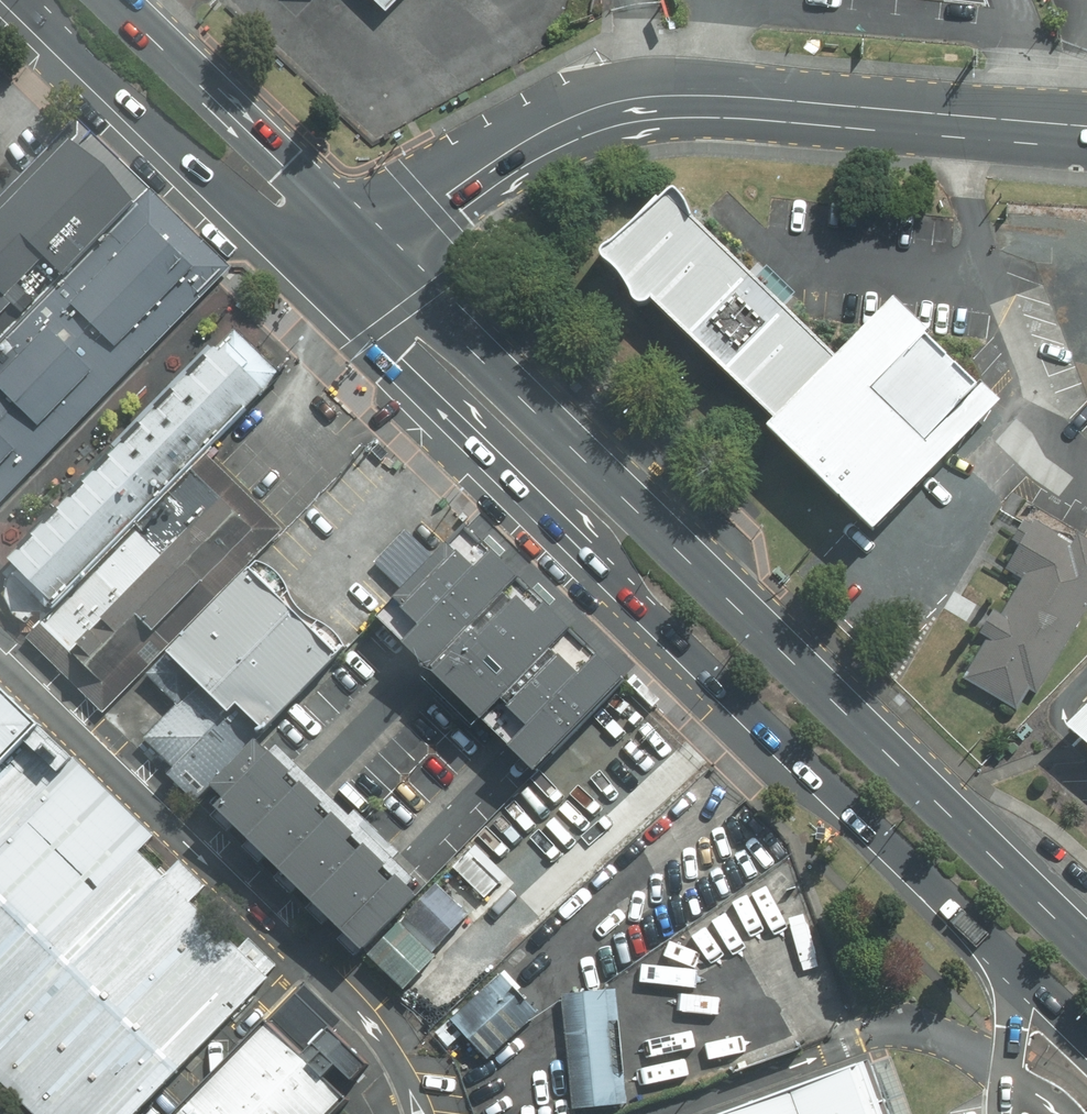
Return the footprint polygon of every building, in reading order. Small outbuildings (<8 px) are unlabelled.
[(382,23),(407,0),(360,0),(382,23)] [(9,145),(0,135),(0,155),(9,145)] [(0,209),(0,338),(134,202),(69,137),(0,209)] [(780,438),(849,365),(699,224),(692,217),(688,212),(685,205),(681,196),(674,186),(670,186),(665,189),(659,194),(657,196),(615,235),(606,243),(602,246),(601,247),(600,248),(600,251),(601,254),(605,258),(614,266),(622,275),(627,286),(630,293),(632,298),(638,301),(643,301),(647,298),(649,296),(773,417),(767,424),(780,438)] [(141,212),(0,349),(0,499),(208,276),(141,212)] [(979,425),(880,333),(849,365),(846,368),(780,438),(778,441),(863,520),(877,533),(979,425)] [(280,376),(234,334),(10,555),(59,606),(280,376)] [(203,458),(59,606),(29,636),(103,708),(278,532),(203,458)] [(970,679),(1028,711),(1086,606),(1086,545),(1054,527),(1051,534),(1034,524),(1028,535),(1010,570),(1026,578),(999,626),(970,679)] [(605,665),(468,528),(380,617),(533,768),(620,679),(605,665)] [(255,560),(165,652),(254,738),(345,646),(341,640),(330,629),(317,620),(307,614),(299,608),(291,599),(287,590),(282,578),(274,569),(265,563),(255,560)] [(254,738),(165,652),(144,675),(175,705),(143,740),(172,768),(164,775),(192,801),(208,784),(254,738)] [(635,673),(627,680),(652,707),(660,699),(635,673)] [(0,691),(0,1077),(40,1113),(130,1113),(270,981),(138,853),(146,844),(155,834),(0,691)] [(1073,722),(1086,736),(1086,707),(1073,722)] [(308,791),(254,738),(208,784),(221,796),(212,805),(335,925),(360,950),(415,896),(390,871),(308,791)] [(471,856),(456,871),(483,898),(498,883),(471,856)] [(436,882),(367,957),(402,990),(403,989),(472,915),(436,882)] [(497,978),(449,1024),(483,1059),(531,1013),(497,978)] [(623,1098),(616,990),(562,993),(569,1101),(623,1098)] [(278,1009),(180,1113),(326,1113),(357,1079),(278,1009)] [(866,1058),(717,1110),(719,1113),(885,1113),(866,1058)]
